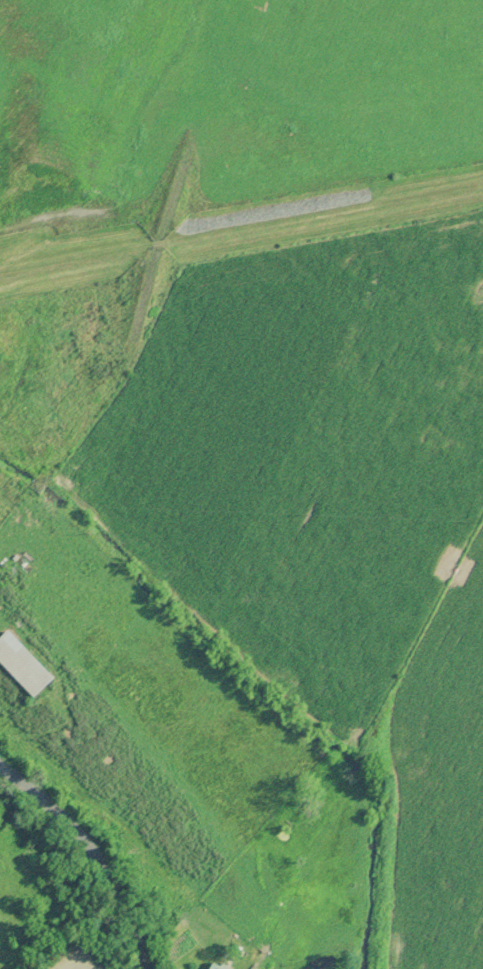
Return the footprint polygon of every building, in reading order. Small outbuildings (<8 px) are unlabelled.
[(31,698),(51,679),(4,630),(0,634),(0,666),(31,698)]
